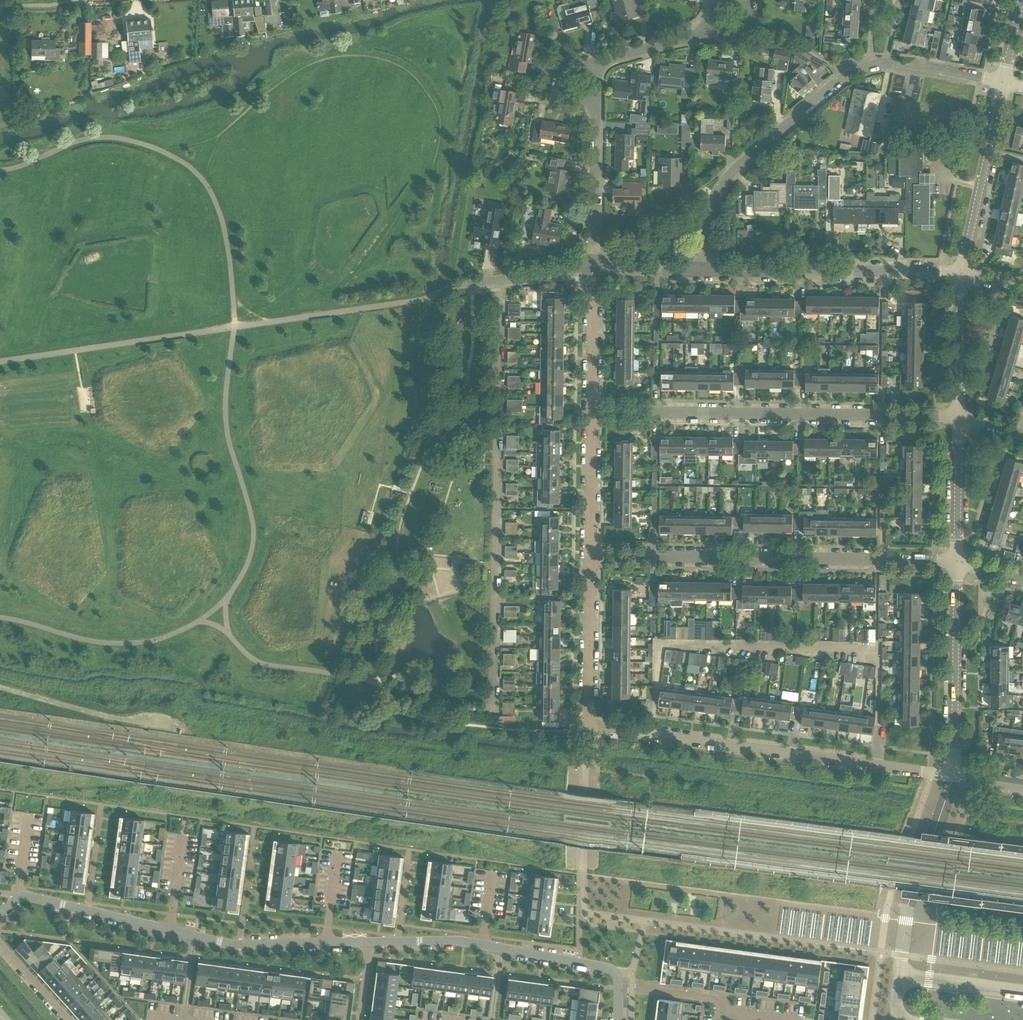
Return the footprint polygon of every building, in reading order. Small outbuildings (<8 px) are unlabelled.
[(219,1),(212,2),(213,13),(208,13),(209,23),(220,22),(223,22),(225,35),(234,34),(232,12),(227,13),(226,0),(219,0),(219,1)] [(264,14),(254,18),(253,14),(251,0),(234,0),(233,0),(232,0),(235,36),(244,35),(243,22),(254,21),(258,31),(266,30),(265,26),(265,23),(264,14)] [(265,23),(265,26),(278,25),(277,17),(276,17),(275,13),(277,13),(276,2),(277,2),(277,0),(263,0),(264,14),(265,23)] [(360,2),(360,0),(324,0),(324,3),(330,2),(331,14),(342,12),(342,9),(351,8),(351,3),(360,2)] [(584,21),(585,24),(593,22),(590,12),(599,9),(597,0),(578,0),(569,3),(570,9),(563,11),(566,19),(561,20),(561,22),(563,30),(577,26),(581,25),(580,22),(584,21)] [(619,20),(638,15),(635,0),(631,0),(627,1),(627,0),(613,0),(619,20)] [(782,1),(788,1),(787,10),(803,11),(804,0),(782,0),(782,1)] [(844,12),(859,14),(859,13),(860,6),(860,2),(838,0),(837,0),(845,1),(844,12)] [(912,6),(931,11),(933,11),(936,0),(913,0),(913,2),(912,2),(913,3),(912,6)] [(963,18),(982,22),(983,17),(983,18),(984,17),(983,17),(985,10),(985,9),(981,9),(982,3),(969,0),(963,0),(962,5),(964,5),(961,17),(963,17),(963,18)] [(931,11),(912,6),(911,10),(910,11),(911,11),(909,18),(924,21),(928,22),(931,11)] [(294,24),(292,7),(284,8),(286,25),(294,24)] [(840,12),(839,24),(858,26),(858,22),(859,22),(859,21),(859,14),(844,12),(840,12)] [(907,26),(906,30),(927,35),(928,29),(922,28),(924,21),(909,18),(907,18),(905,25),(907,25),(907,26)] [(963,18),(961,29),(980,33),(981,26),(982,25),(981,25),(982,22),(963,18)] [(126,22),(128,41),(121,41),(122,52),(129,51),(130,63),(141,62),(139,48),(153,47),(152,39),(150,19),(126,22)] [(79,55),(90,55),(91,23),(80,22),(79,55)] [(858,26),(839,24),(837,24),(836,29),(843,30),(842,36),(836,36),(824,35),(824,41),(850,43),(850,37),(857,38),(858,37),(857,37),(858,30),(858,26)] [(807,26),(805,38),(813,38),(814,26),(807,26)] [(965,30),(962,42),(977,45),(978,41),(978,40),(980,34),(980,33),(961,29),(965,30)] [(927,35),(906,30),(905,34),(905,35),(904,41),(903,41),(903,42),(924,46),(927,35)] [(531,62),(534,46),(534,45),(535,35),(520,32),(515,59),(511,58),(509,69),(525,72),(527,62),(531,62)] [(940,38),(934,36),(931,48),(937,49),(940,38)] [(42,40),(31,40),(31,56),(32,56),(32,59),(45,59),(45,60),(60,60),(60,48),(55,48),(55,40),(47,40),(47,38),(42,37),(42,40)] [(949,40),(944,38),(941,50),(947,51),(949,40)] [(977,45),(962,42),(958,41),(957,46),(957,48),(961,49),(959,58),(969,60),(970,56),(975,57),(975,56),(976,50),(977,49),(976,49),(977,45)] [(91,43),(91,59),(102,58),(102,43),(91,43)] [(800,65),(792,72),(796,76),(790,81),(802,95),(816,83),(801,66),(809,60),(808,59),(810,55),(798,48),(796,51),(794,59),(800,65)] [(777,70),(776,69),(776,70),(788,71),(787,71),(791,53),(775,50),(776,51),(774,57),(773,58),(779,59),(777,70)] [(733,63),(721,61),(709,60),(707,74),(707,77),(707,82),(730,84),(730,82),(731,82),(731,80),(733,65),(733,63)] [(683,86),(683,89),(693,90),(694,76),(685,75),(685,66),(675,65),(675,68),(661,66),(659,83),(683,86)] [(755,71),(752,99),(770,101),(772,90),(775,90),(775,85),(772,84),(773,73),(755,71)] [(642,115),(642,114),(649,115),(649,110),(648,109),(652,77),(652,76),(651,77),(646,76),(633,74),(632,83),(619,81),(616,81),(616,84),(614,96),(643,99),(642,102),(640,113),(640,115),(642,115)] [(729,98),(736,99),(737,82),(731,82),(730,82),(730,84),(729,98)] [(921,95),(921,84),(894,83),(894,95),(921,95)] [(492,100),(500,101),(497,116),(496,116),(496,118),(497,118),(496,122),(512,125),(515,107),(521,108),(520,111),(522,112),(525,94),(512,92),(512,89),(506,88),(506,91),(494,89),(492,100)] [(846,131),(867,136),(871,136),(880,94),(855,88),(846,131)] [(570,126),(553,123),(543,121),(542,126),(535,125),(532,141),(540,142),(541,137),(568,142),(570,126)] [(636,123),(636,129),(636,135),(649,135),(650,123),(648,123),(638,123),(636,123)] [(682,125),(682,147),(689,147),(690,125),(684,125),(682,125)] [(713,156),(718,156),(719,156),(719,151),(725,151),(725,135),(713,135),(714,126),(707,126),(707,135),(701,135),(701,150),(713,151),(713,156)] [(1022,133),(1022,127),(1022,128),(1017,126),(1012,148),(1018,149),(1022,133)] [(617,134),(617,148),(616,148),(615,165),(615,169),(618,169),(629,169),(629,159),(633,159),(633,135),(636,135),(636,129),(630,129),(630,135),(617,134)] [(861,150),(868,152),(871,141),(864,140),(861,150)] [(868,152),(874,153),(877,143),(871,141),(868,152)] [(900,161),(900,169),(923,169),(923,168),(921,168),(921,161),(923,161),(923,152),(930,153),(940,153),(940,144),(899,144),(899,145),(900,145),(900,160),(899,160),(899,161),(900,161)] [(555,169),(554,176),(550,175),(547,190),(567,193),(569,184),(567,184),(568,179),(570,179),(571,171),(565,170),(567,160),(549,157),(547,167),(555,169)] [(662,158),(661,184),(661,185),(679,185),(679,168),(681,168),(682,158),(662,158)] [(1009,174),(1022,177),(1022,165),(1011,162),(1009,174)] [(906,177),(906,200),(906,208),(914,209),(914,224),(913,224),(913,225),(930,225),(930,224),(929,224),(929,185),(930,185),(930,184),(921,184),(921,177),(923,177),(923,169),(900,169),(900,176),(899,176),(899,177),(906,177)] [(786,183),(786,203),(786,208),(787,208),(787,207),(794,207),(794,208),(818,208),(818,209),(819,200),(826,200),(827,171),(818,171),(818,191),(795,191),(795,177),(786,176),(786,183)] [(1006,186),(1022,190),(1022,177),(1009,174),(1006,186)] [(829,200),(840,200),(840,176),(829,175),(829,200)] [(623,182),(623,189),(614,189),(614,200),(613,200),(613,203),(614,203),(613,204),(629,205),(628,215),(641,215),(641,190),(645,190),(645,183),(625,182),(623,182)] [(754,191),(754,195),(746,194),(746,215),(755,216),(755,207),(778,207),(778,208),(778,203),(786,203),(786,183),(770,183),(770,191),(754,191)] [(1006,186),(1004,198),(1020,201),(1022,190),(1006,186)] [(867,192),(867,200),(867,223),(898,223),(898,224),(898,218),(903,218),(903,212),(906,212),(906,208),(906,200),(901,200),(901,195),(898,195),(898,197),(874,197),(874,192),(867,192)] [(1004,198),(1001,210),(1018,213),(1020,201),(1004,198)] [(867,223),(867,200),(842,200),(842,207),(834,207),(834,223),(858,223),(858,231),(866,231),(866,232),(866,223),(867,223)] [(485,235),(483,246),(497,248),(505,206),(490,203),(487,221),(474,219),(471,233),(485,235)] [(553,225),(549,224),(551,209),(540,207),(537,221),(533,241),(558,246),(562,225),(553,224),(553,225)] [(1001,210),(999,221),(1015,225),(1018,213),(1001,210)] [(999,221),(996,233),(1013,236),(1015,225),(999,221)] [(1013,236),(996,233),(993,245),(998,246),(1010,248),(1013,236)] [(1010,248),(998,246),(997,254),(1012,257),(1013,249),(1010,248)] [(662,312),(674,312),(675,295),(662,294),(662,312)] [(674,312),(686,312),(687,295),(675,295),(674,312)] [(686,312),(698,312),(699,295),(687,295),(686,312)] [(698,312),(710,312),(711,295),(699,295),(698,312)] [(710,312),(722,312),(723,295),(711,295),(710,312)] [(735,312),(740,312),(740,300),(735,300),(735,295),(723,295),(722,312),(735,312)] [(807,301),(801,301),(800,313),(806,313),(819,313),(819,296),(807,296),(807,301)] [(831,296),(819,296),(819,313),(831,314),(831,296)] [(843,297),(831,296),(831,314),(843,314),(843,297)] [(855,297),(843,297),(843,314),(855,314),(855,297)] [(867,297),(855,297),(855,314),(867,314),(867,297)] [(879,297),(867,297),(867,314),(879,314),(879,297)] [(547,298),(547,311),(564,311),(564,298),(547,298)] [(740,300),(740,312),(746,312),(746,315),(758,316),(758,298),(746,298),(746,300),(740,300)] [(758,316),(770,316),(770,299),(758,298),(758,316)] [(617,299),(617,311),(634,311),(635,299),(617,299)] [(770,299),(770,316),(770,321),(782,321),(782,316),(783,299),(770,299)] [(800,313),(801,301),(795,301),(795,299),(783,299),(782,316),(795,316),(795,313),(800,313)] [(907,302),(907,315),(924,315),(924,302),(907,302)] [(547,311),(547,323),(564,323),(564,311),(547,311)] [(617,311),(617,323),(634,323),(634,311),(617,311)] [(907,315),(907,327),(924,327),(924,315),(907,315)] [(1007,327),(1022,332),(1022,319),(1011,316),(1007,327)] [(547,323),(547,334),(564,335),(564,323),(547,323)] [(617,323),(617,335),(634,335),(634,323),(617,323)] [(907,327),(906,339),(924,339),(924,327),(907,327)] [(1004,339),(1021,344),(1022,336),(1022,332),(1007,327),(1004,339)] [(541,334),(541,346),(564,347),(564,335),(547,334),(541,334)] [(617,335),(617,347),(634,347),(634,335),(617,335)] [(906,339),(906,351),(923,351),(924,339),(906,339)] [(1004,339),(1001,351),(1017,356),(1021,344),(1004,339)] [(722,353),(729,353),(729,351),(732,351),(732,344),(722,344),(722,348),(722,353)] [(541,346),(540,358),(564,358),(564,347),(541,346)] [(617,347),(617,359),(634,359),(634,347),(617,347)] [(906,351),(906,363),(923,363),(923,351),(906,351)] [(1001,351),(997,362),(1014,367),(1017,356),(1001,351)] [(540,358),(540,370),(564,371),(564,358),(540,358)] [(617,359),(616,371),(634,371),(634,359),(617,359)] [(997,362),(994,374),(1010,379),(1014,367),(997,362)] [(906,363),(906,375),(923,375),(923,363),(906,363)] [(697,389),(698,372),(698,367),(686,367),(686,372),(685,389),(697,389)] [(540,370),(540,382),(563,383),(564,371),(540,370)] [(758,387),(758,370),(745,370),(745,373),(740,373),(740,385),(745,385),(745,387),(758,387)] [(758,387),(770,387),(770,370),(758,370),(758,387)] [(770,387),(782,387),(783,370),(770,370),(770,387)] [(794,386),(800,386),(800,373),(794,373),(794,370),(783,370),(782,387),(794,388),(794,386)] [(634,371),(616,371),(616,384),(634,384),(634,371)] [(661,389),(673,389),(674,372),(661,372),(661,389)] [(673,389),(685,389),(686,372),(674,372),(673,389)] [(697,389),(709,389),(710,372),(698,372),(697,389)] [(709,389),(721,389),(722,372),(710,372),(709,389)] [(734,385),(740,385),(740,373),(734,373),(734,372),(722,372),(721,389),(734,390),(734,385)] [(800,373),(800,386),(806,386),(806,391),(818,391),(818,373),(806,373),(806,374),(800,373)] [(818,391),(830,391),(830,374),(818,373),(818,391)] [(830,391),(842,391),(842,374),(830,374),(830,391)] [(842,391),(854,391),(854,374),(842,374),(842,391)] [(854,391),(866,391),(866,374),(854,374),(854,391)] [(866,374),(866,391),(878,391),(879,374),(866,374)] [(994,374),(991,386),(1007,390),(1010,379),(994,374)] [(923,375),(906,375),(906,387),(923,387),(923,375)] [(546,394),(563,394),(563,383),(540,382),(540,394),(546,394)] [(1007,390),(991,386),(987,397),(1004,402),(1007,390)] [(546,394),(546,406),(563,406),(563,394),(546,394)] [(540,406),(540,424),(554,424),(554,419),(563,419),(563,406),(546,406),(540,406)] [(543,424),(543,442),(560,442),(560,430),(553,429),(553,424),(554,424),(540,424),(543,424)] [(660,454),(673,454),(673,437),(660,437),(660,454)] [(673,454),(685,454),(685,437),(673,437),(673,454)] [(685,454),(697,454),(697,437),(685,437),(685,454)] [(697,454),(709,454),(709,437),(697,437),(697,454)] [(709,454),(721,455),(721,437),(709,437),(709,454)] [(733,454),(739,455),(739,442),(733,442),(733,437),(721,437),(721,455),(733,455),(733,454)] [(805,443),(799,443),(799,455),(805,455),(805,456),(817,456),(817,439),(805,438),(805,443)] [(829,439),(817,439),(817,456),(829,456),(829,439)] [(841,439),(829,439),(829,456),(841,456),(841,439)] [(853,439),(841,439),(841,456),(853,456),(853,439)] [(865,439),(853,439),(853,456),(865,456),(865,439)] [(878,439),(865,439),(865,456),(877,457),(878,439)] [(744,442),(739,442),(739,455),(739,464),(757,464),(757,462),(757,458),(757,441),(745,440),(744,442)] [(757,441),(757,458),(757,462),(769,463),(769,458),(769,441),(757,441)] [(769,458),(781,458),(781,441),(769,441),(769,458)] [(781,441),(781,458),(793,458),(793,455),(799,455),(799,443),(793,443),(793,441),(781,441)] [(537,442),(537,454),(560,454),(560,442),(543,442),(537,442)] [(616,442),(615,454),(633,454),(633,442),(616,442)] [(905,445),(905,458),(922,458),(922,446),(905,445)] [(537,454),(536,466),(560,466),(560,454),(537,454)] [(615,454),(615,466),(632,466),(633,454),(615,454)] [(905,458),(905,470),(922,470),(922,458),(905,458)] [(1004,470),(1021,475),(1022,466),(1022,463),(1007,458),(1004,470)] [(542,478),(559,478),(560,466),(536,466),(536,478),(542,478)] [(615,466),(615,478),(632,478),(632,466),(615,466)] [(905,470),(905,482),(922,482),(922,470),(905,470)] [(1004,470),(1001,482),(1017,486),(1021,475),(1004,470)] [(542,478),(542,490),(559,490),(559,478),(542,478)] [(615,478),(615,490),(632,491),(632,478),(615,478)] [(905,482),(905,494),(922,494),(922,482),(905,482)] [(1001,482),(997,493),(1014,498),(1017,486),(1001,482)] [(799,488),(799,495),(803,495),(803,498),(811,498),(811,494),(813,494),(813,489),(811,489),(811,488),(799,488)] [(559,490),(542,490),(538,490),(537,506),(553,506),(553,502),(559,502),(559,490)] [(615,490),(615,502),(632,503),(632,491),(615,490)] [(997,493),(994,505),(1010,510),(1014,498),(997,493)] [(905,494),(904,506),(922,507),(922,494),(905,494)] [(615,502),(615,514),(632,515),(632,503),(615,502)] [(994,505),(990,516),(1007,521),(1010,510),(994,505)] [(904,506),(904,518),(922,519),(922,507),(904,506)] [(367,524),(370,513),(364,511),(361,522),(367,524)] [(632,515),(615,514),(614,526),(632,527),(632,515)] [(744,531),(756,531),(756,514),(744,514),(744,517),(738,517),(738,529),(744,529),(744,531)] [(756,531),(768,531),(768,514),(756,514),(756,531)] [(768,531),(780,532),(780,514),(768,514),(768,531)] [(792,530),(798,530),(798,518),(793,518),(793,514),(780,514),(780,532),(792,532),(792,530)] [(542,516),(542,529),(559,529),(559,516),(542,516)] [(659,533),(672,533),(672,516),(660,516),(659,533)] [(672,533),(684,533),(684,516),(672,516),(672,533)] [(684,533),(696,533),(696,516),(684,516),(684,533)] [(696,533),(708,533),(708,516),(696,516),(696,533)] [(708,533),(720,534),(720,516),(708,516),(708,533)] [(732,529),(738,529),(738,517),(732,517),(720,516),(720,534),(732,534),(732,529)] [(990,516),(987,528),(1004,533),(1007,521),(990,516)] [(804,535),(816,535),(817,518),(804,517),(804,518),(798,518),(798,530),(804,530),(804,535)] [(816,535),(828,535),(828,518),(817,518),(816,535)] [(828,535),(840,535),(840,518),(828,518),(828,535)] [(840,535),(852,535),(852,518),(840,518),(840,535)] [(852,535),(864,535),(864,518),(852,518),(852,535)] [(864,518),(864,535),(877,536),(877,518),(864,518)] [(922,519),(904,518),(904,530),(922,530),(922,519)] [(1004,533),(987,528),(984,540),(1000,545),(1004,533)] [(542,529),(542,541),(559,541),(559,529),(542,529)] [(535,553),(541,553),(559,553),(559,541),(542,541),(535,540),(535,553)] [(541,553),(541,565),(558,565),(559,553),(541,553)] [(452,559),(451,568),(456,569),(457,563),(461,563),(462,560),(462,558),(452,558),(452,559)] [(541,565),(541,577),(558,577),(558,565),(541,565)] [(335,587),(337,573),(331,572),(328,586),(335,587)] [(468,584),(477,584),(477,576),(468,576),(468,584)] [(558,577),(541,577),(541,589),(558,589),(558,577)] [(658,599),(671,599),(671,582),(659,582),(658,599)] [(671,599),(683,599),(683,582),(671,582),(671,599)] [(683,599),(695,599),(695,582),(683,582),(683,599)] [(695,599),(707,599),(707,582),(695,582),(695,599)] [(707,599),(719,600),(719,582),(707,582),(707,599)] [(731,600),(737,600),(737,587),(731,587),(732,583),(719,582),(719,600),(731,600)] [(803,588),(797,588),(797,600),(803,601),(815,601),(816,584),(803,584),(803,588)] [(828,584),(816,584),(815,601),(827,601),(828,584)] [(840,584),(828,584),(827,601),(839,601),(840,584)] [(852,584),(840,584),(839,601),(851,601),(852,584)] [(864,584),(852,584),(851,601),(863,602),(864,584)] [(876,585),(864,584),(863,602),(876,602),(876,585)] [(737,587),(737,600),(743,600),(743,609),(755,609),(755,603),(755,586),(743,586),(743,588),(737,587)] [(755,603),(767,603),(767,586),(755,586),(755,603)] [(767,603),(779,603),(779,586),(767,586),(767,603)] [(792,586),(779,586),(779,603),(791,603),(791,604),(797,604),(797,600),(797,588),(792,588),(792,586)] [(614,589),(614,601),(631,601),(631,589),(614,589)] [(897,605),(903,605),(920,605),(921,593),(897,593),(897,605)] [(537,612),(543,612),(561,613),(561,600),(554,600),(554,594),(544,594),(543,605),(539,605),(537,607),(537,612)] [(614,601),(614,613),(631,614),(631,601),(614,601)] [(1005,620),(1017,623),(1022,607),(1010,603),(1005,620)] [(903,605),(903,617),(920,617),(920,605),(903,605)] [(543,612),(543,625),(561,625),(561,613),(543,612)] [(614,613),(613,625),(631,626),(631,614),(614,613)] [(903,617),(903,629),(920,629),(920,617),(903,617)] [(543,625),(543,636),(560,637),(561,625),(543,625)] [(613,625),(613,637),(631,638),(631,626),(613,625)] [(903,629),(903,642),(920,642),(920,629),(903,629)] [(543,636),(543,648),(543,649),(560,649),(560,637),(543,636)] [(613,637),(613,649),(630,650),(631,638),(613,637)] [(903,642),(903,653),(920,653),(920,642),(903,642)] [(992,646),(991,658),(1009,658),(1009,646),(992,646)] [(537,648),(537,660),(560,661),(560,649),(543,649),(543,648),(537,648)] [(613,649),(613,662),(630,662),(630,650),(613,649)] [(903,653),(902,665),(920,665),(920,653),(903,653)] [(991,658),(991,670),(1008,670),(1009,658),(991,658)] [(537,673),(560,673),(560,661),(537,660),(537,673)] [(613,662),(613,674),(630,674),(630,662),(613,662)] [(902,665),(902,677),(919,678),(920,665),(902,665)] [(991,670),(991,682),(1008,682),(1008,670),(991,670)] [(560,673),(537,673),(537,685),(543,685),(560,685),(560,673)] [(613,674),(613,686),(630,686),(630,674),(613,674)] [(902,677),(902,689),(919,690),(919,678),(902,677)] [(991,682),(991,694),(1008,695),(1008,682),(991,682)] [(543,685),(542,697),(560,697),(560,685),(543,685)] [(630,686),(613,686),(613,698),(630,698),(630,686)] [(658,705),(670,707),(672,690),(660,688),(658,705)] [(902,689),(902,701),(919,702),(919,690),(902,689)] [(670,707),(682,708),(684,691),(672,690),(670,707)] [(682,708),(694,710),(696,693),(684,691),(682,708)] [(694,710),(706,711),(708,694),(696,693),(694,710)] [(706,711),(718,713),(720,696),(708,694),(706,711)] [(1008,695),(991,694),(991,707),(1008,707),(1008,695)] [(731,710),(736,711),(738,699),(732,698),(720,696),(718,713),(730,715),(731,710)] [(754,715),(756,698),(744,696),(744,699),(738,699),(736,711),(742,712),(742,713),(754,715)] [(542,697),(542,709),(560,709),(560,697),(542,697)] [(754,715),(766,717),(768,700),(756,698),(754,715)] [(766,717),(778,718),(780,701),(768,700),(766,717)] [(790,718),(796,719),(798,707),(792,706),(792,703),(780,701),(778,718),(790,720),(790,718)] [(902,701),(902,714),(919,714),(919,702),(902,701)] [(837,729),(849,731),(851,714),(852,706),(840,704),(839,712),(837,729)] [(798,707),(796,719),(802,720),(801,724),(813,726),(815,709),(803,707),(798,707)] [(560,709),(542,709),(542,721),(559,721),(560,709)] [(813,726),(825,728),(827,710),(815,709),(813,726)] [(825,728),(837,729),(839,712),(827,710),(825,728)] [(849,731),(861,732),(863,715),(851,714),(849,731)] [(919,714),(902,714),(902,726),(919,726),(919,714)] [(499,716),(499,724),(515,724),(515,715),(499,716)] [(863,715),(861,732),(873,734),(875,717),(863,715)] [(996,751),(1009,752),(1011,735),(1012,729),(993,726),(991,743),(997,744),(996,751)] [(1009,752),(1020,754),(1022,737),(1011,735),(1009,752)] [(70,810),(69,821),(89,824),(91,814),(91,813),(70,810)] [(123,818),(121,828),(142,831),(143,820),(123,817),(123,818)] [(69,821),(67,832),(88,835),(89,824),(69,821)] [(121,828),(120,839),(141,842),(141,841),(142,831),(121,828)] [(219,842),(223,842),(244,845),(245,834),(220,830),(219,842)] [(67,832),(66,843),(87,846),(88,835),(67,832)] [(120,839),(118,850),(139,853),(143,854),(145,842),(141,841),(141,842),(120,839)] [(277,841),(275,852),(296,855),(298,843),(277,841)] [(223,842),(222,853),(242,855),(244,845),(223,842)] [(66,843),(64,853),(64,854),(85,856),(87,846),(66,843)] [(118,850),(117,861),(138,863),(139,853),(118,850)] [(59,864),(63,865),(63,864),(84,867),(85,856),(64,854),(64,853),(60,852),(59,864)] [(275,852),(274,863),(295,865),(296,855),(275,852)] [(222,853),(220,863),(241,866),(242,855),(222,853)] [(379,854),(377,865),(398,868),(399,857),(379,854)] [(117,861),(116,871),(136,874),(138,863),(117,861)] [(431,862),(430,872),(451,875),(452,864),(428,861),(431,862)] [(220,863),(219,874),(240,877),(241,866),(220,863)] [(274,863),(273,873),(293,876),(295,865),(274,863)] [(63,865),(62,875),(82,878),(84,867),(63,864),(63,865)] [(377,865),(376,875),(376,876),(397,879),(398,868),(377,865)] [(116,871),(114,882),(135,885),(135,884),(136,874),(116,871)] [(430,872),(428,883),(453,886),(449,885),(451,875),(430,872)] [(273,873),(271,884),(292,887),(293,876),(273,873)] [(219,874),(217,885),(238,888),(240,877),(219,874)] [(528,885),(527,885),(552,888),(554,878),(557,878),(533,874),(532,885),(528,885)] [(82,878),(62,875),(60,886),(74,888),(73,892),(84,894),(85,882),(82,881),(82,878)] [(370,887),(374,887),(395,889),(397,879),(376,876),(376,875),(372,875),(370,887)] [(135,885),(114,882),(114,886),(110,885),(109,897),(119,898),(120,894),(138,896),(139,885),(135,884),(135,885)] [(428,883),(427,894),(452,897),(453,886),(428,883)] [(271,884),(270,895),(290,897),(292,887),(271,884)] [(217,885),(216,895),(216,896),(237,898),(238,888),(217,885)] [(527,885),(526,896),(551,899),(552,888),(527,885)] [(374,887),(373,897),(394,900),(395,889),(374,887)] [(216,896),(216,895),(212,894),(210,906),(228,908),(227,913),(238,914),(240,902),(236,902),(237,898),(216,896)] [(427,894),(426,904),(450,908),(451,907),(446,907),(448,897),(452,897),(427,894)] [(290,897),(270,895),(269,898),(266,898),(264,909),(275,911),(275,907),(289,909),(290,897)] [(525,906),(549,910),(551,899),(526,896),(530,897),(529,907),(525,906)] [(373,897),(372,908),(392,911),(394,900),(373,897)] [(450,908),(426,904),(425,908),(422,907),(420,919),(431,921),(431,916),(449,919),(450,908)] [(525,906),(523,917),(548,920),(549,910),(525,906)] [(392,911),(372,908),(370,919),(384,921),(383,925),(394,927),(395,915),(392,914),(392,911)] [(548,920),(523,917),(522,928),(539,931),(539,935),(550,936),(551,925),(548,924),(548,920)] [(829,933),(829,938),(848,941),(849,934),(841,933),(841,929),(838,928),(838,932),(837,932),(836,934),(829,933)] [(940,955),(1022,965),(1022,938),(943,928),(940,955)] [(668,963),(679,965),(682,945),(677,944),(677,941),(666,939),(664,953),(669,954),(668,963)] [(17,951),(30,964),(46,949),(45,949),(41,944),(33,951),(24,940),(23,940),(26,943),(17,951)] [(679,965),(690,966),(692,946),(682,945),(679,965)] [(690,966),(700,968),(703,948),(692,946),(690,966)] [(109,970),(112,950),(94,948),(92,959),(89,959),(103,961),(102,968),(109,969),(109,970)] [(700,968),(711,969),(714,949),(703,948),(700,968)] [(37,971),(38,972),(40,970),(53,957),(52,956),(46,949),(30,964),(30,965),(31,964),(33,962),(39,969),(37,971)] [(711,969),(722,971),(724,951),(714,949),(711,969)] [(110,970),(120,971),(123,953),(112,951),(112,950),(109,970),(110,970)] [(722,971),(732,972),(735,952),(724,951),(722,971)] [(732,972),(743,973),(746,954),(735,952),(732,972)] [(119,974),(130,975),(133,954),(123,953),(120,971),(119,974)] [(144,956),(133,954),(130,975),(130,979),(141,980),(141,976),(144,956)] [(743,973),(754,975),(757,955),(746,954),(743,973)] [(754,975),(765,976),(767,956),(757,955),(754,975)] [(141,976),(151,978),(152,978),(155,957),(144,956),(141,976)] [(765,976),(775,978),(778,958),(767,956),(765,976)] [(38,972),(45,980),(47,978),(61,965),(53,957),(40,970),(38,972)] [(162,983),(163,979),(166,957),(159,957),(159,958),(155,957),(152,978),(151,978),(151,981),(152,981),(162,983)] [(163,979),(173,981),(176,960),(172,959),(172,958),(166,957),(163,979)] [(775,978),(786,979),(789,959),(778,958),(775,978)] [(786,979),(797,981),(799,961),(789,959),(786,979)] [(173,981),(172,984),(184,986),(187,960),(187,961),(182,961),(176,960),(173,981)] [(377,972),(376,983),(378,983),(397,986),(398,974),(385,972),(386,962),(377,961),(376,972),(377,972)] [(797,981),(807,982),(810,962),(799,961),(797,981)] [(206,985),(209,964),(202,963),(198,963),(198,962),(195,984),(206,985)] [(810,962),(807,982),(819,983),(821,964),(810,962)] [(217,990),(217,987),(217,986),(219,966),(209,964),(206,985),(205,989),(217,990)] [(45,980),(52,988),(54,986),(68,973),(61,965),(47,978),(45,980)] [(411,985),(422,987),(425,968),(414,967),(414,966),(413,965),(413,966),(411,985)] [(845,968),(844,979),(863,982),(864,977),(868,978),(869,966),(855,965),(855,969),(845,968)] [(217,990),(226,991),(227,988),(230,967),(219,966),(217,986),(217,987),(217,990)] [(226,991),(238,993),(241,968),(230,967),(227,988),(226,991)] [(102,968),(101,972),(101,973),(109,981),(110,970),(109,970),(109,969),(102,968)] [(238,993),(248,994),(252,970),(241,968),(238,993)] [(422,987),(434,988),(436,970),(425,968),(422,987)] [(248,994),(259,996),(262,971),(252,970),(248,994)] [(434,988),(445,990),(447,971),(436,970),(434,988)] [(270,997),(271,994),(270,994),(273,972),(267,971),(267,972),(262,971),(259,996),(268,997),(270,997)] [(445,990),(456,991),(459,973),(447,971),(445,990)] [(271,994),(281,995),(284,974),(279,974),(280,973),(273,972),(270,994),(271,994)] [(456,991),(468,993),(470,973),(463,972),(463,973),(459,973),(456,991)] [(52,988),(59,996),(61,994),(75,981),(68,973),(54,986),(52,988)] [(468,993),(479,994),(481,976),(477,975),(477,974),(470,973),(468,993)] [(281,995),(280,999),(292,1000),(292,997),(292,996),(295,976),(284,974),(281,995)] [(306,977),(295,976),(292,996),(292,997),(303,998),(306,977)] [(481,976),(479,994),(491,996),(493,977),(481,976)] [(333,980),(322,978),(322,979),(310,978),(308,996),(320,998),(321,988),(332,989),(333,980)] [(505,998),(517,999),(519,981),(508,979),(505,998)] [(844,979),(842,990),(862,993),(863,982),(844,979)] [(59,996),(66,1004),(68,1002),(82,990),(75,981),(61,994),(59,996)] [(517,999),(528,1001),(531,982),(519,981),(517,999)] [(331,991),(329,1002),(348,1005),(349,994),(353,994),(354,983),(346,982),(345,993),(331,991)] [(528,1001),(540,1002),(542,984),(531,982),(528,1001)] [(376,983),(374,994),(377,994),(396,997),(396,996),(397,986),(378,983),(376,983)] [(542,984),(540,1002),(551,1004),(552,1002),(552,996),(553,990),(554,985),(554,984),(547,983),(547,984),(542,984)] [(579,988),(578,999),(596,1002),(598,991),(599,991),(599,990),(579,988)] [(66,1004),(74,1012),(76,1010),(89,998),(82,990),(68,1002),(66,1004)] [(842,990),(841,1001),(861,1003),(862,993),(842,990)] [(374,994),(373,1005),(375,1005),(394,1007),(396,997),(377,994),(374,994)] [(74,1012),(81,1019),(83,1018),(97,1006),(96,1005),(91,1000),(89,998),(76,1010),(74,1012)] [(578,999),(576,1010),(595,1012),(596,1002),(578,999)] [(660,999),(659,1010),(678,1013),(680,1002),(660,999)] [(326,1001),(324,1012),(346,1015),(348,1005),(329,1002),(326,1001)] [(841,1001),(839,1011),(859,1014),(861,1003),(841,1001)] [(81,1019),(97,1019),(106,1012),(99,1003),(96,1005),(97,1006),(83,1018),(81,1019)] [(371,1009),(370,1015),(393,1018),(394,1007),(375,1005),(373,1005),(372,1009),(371,1009)] [(575,1019),(594,1019),(595,1012),(576,1010),(575,1019)] [(657,1019),(678,1019),(678,1013),(659,1010),(657,1019)] [(838,1019),(858,1019),(859,1014),(839,1011),(838,1019)] [(114,1019),(106,1012),(97,1019),(114,1019)]
